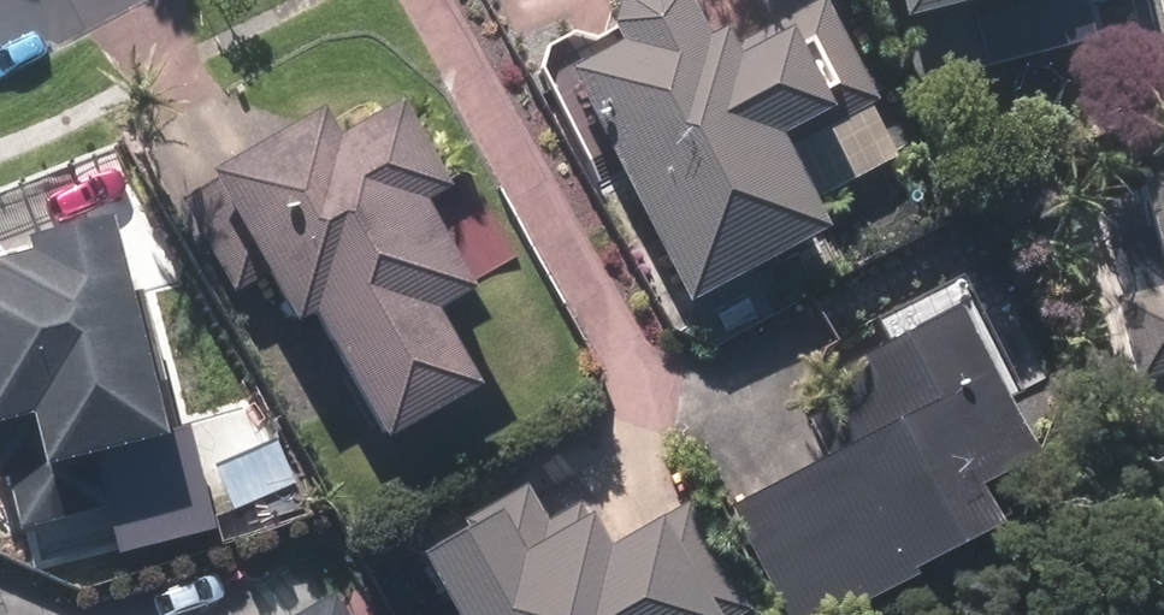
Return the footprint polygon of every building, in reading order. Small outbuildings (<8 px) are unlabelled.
[(680,311),(697,303),(721,346),(773,318),(751,275),(813,242),(770,160),(864,110),(812,11),(720,59),(713,43),(696,53),(670,3),(660,0),(629,0),(608,11),(599,43),(607,57),(559,81),(680,311)] [(886,42),(898,39),(913,98),(1086,55),(1073,0),(877,0),(886,42)] [(298,326),(372,452),(463,399),(419,327),(461,302),(411,216),(433,204),(383,118),(322,154),(306,125),(170,205),(224,298),(251,283),(282,335),(298,326)] [(1129,399),(1163,390),(1163,191),(1124,201),(1151,298),(1105,310),(1129,399)] [(31,257),(0,264),(0,481),(9,479),(22,534),(111,513),(97,456),(166,439),(149,367),(112,216),(26,236),(31,257)] [(785,614),(874,614),(976,566),(953,516),(1025,481),(950,328),(841,380),(853,407),(811,428),(829,467),(735,514),(785,614)] [(597,563),(569,513),(536,530),(515,496),(455,530),(460,541),(410,569),(436,614),(736,614),(679,516),(597,563)] [(339,590),(295,614),(353,614),(339,590)]
